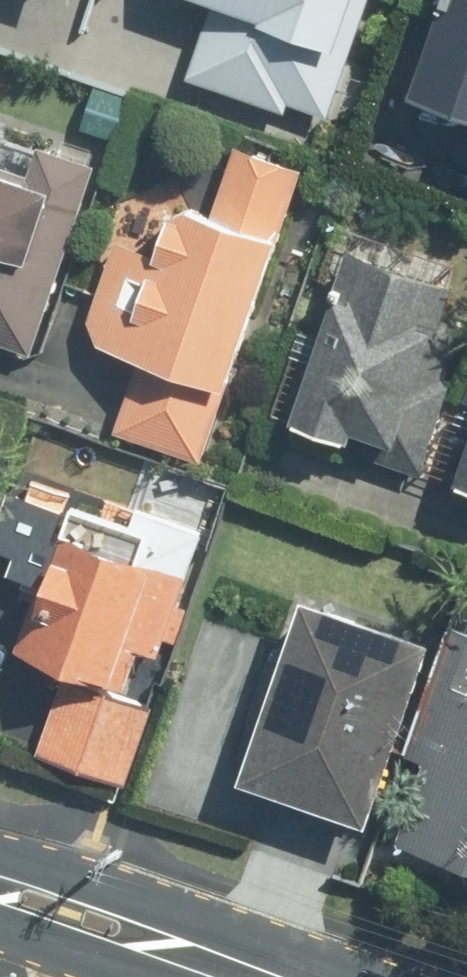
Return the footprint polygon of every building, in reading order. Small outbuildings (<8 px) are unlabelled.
[(187,80),(337,132),(383,0),(215,0),(187,80)] [(414,99),(466,117),(466,0),(448,0),(414,99)] [(39,372),(111,173),(0,133),(0,358),(39,372)] [(197,245),(118,217),(75,339),(129,358),(106,423),(210,460),(311,174),(232,146),(197,245)] [(457,275),(341,238),(283,417),(400,454),(457,275)] [(447,480),(466,488),(466,427),(447,480)] [(224,560),(69,496),(9,642),(61,663),(38,721),(140,762),(224,560)] [(439,639),(292,593),(236,771),(383,817),(439,639)] [(459,694),(408,839),(466,859),(466,696),(459,694)]
